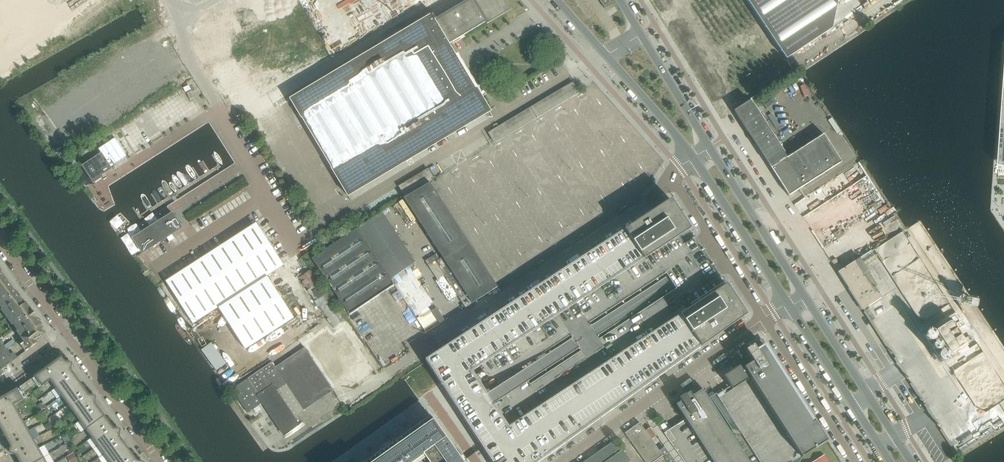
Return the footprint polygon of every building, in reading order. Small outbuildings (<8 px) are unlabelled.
[(266,14),(300,70),(410,3),(416,0),(290,0),(266,14)] [(454,54),(451,50),(449,47),(448,45),(469,32),(485,23),(486,25),(510,11),(509,10),(503,0),(472,0),(474,4),(457,14),(453,9),(435,20),(432,15),(290,100),(334,173),(333,174),(335,178),(336,177),(348,196),(490,111),(482,97),(479,94),(476,88),(475,89),(472,85),(461,65),(454,54)] [(604,8),(612,3),(610,0),(599,0),(604,8)] [(786,59),(831,29),(837,1),(836,0),(747,0),(786,59)] [(499,127),(488,133),(495,143),(579,93),(578,92),(573,83),(499,127)] [(750,101),(735,111),(772,169),(789,196),(842,163),(824,135),(787,159),(750,101)] [(101,154),(82,167),(93,184),(102,178),(101,176),(111,170),(114,168),(112,165),(115,164),(120,160),(126,157),(114,139),(109,143),(104,146),(98,150),(101,154)] [(428,169),(399,187),(405,196),(429,182),(434,179),(428,169)] [(472,303),(497,287),(430,182),(405,198),(443,257),(436,262),(463,304),(461,306),(463,309),(472,303)] [(677,238),(690,229),(670,199),(625,228),(637,246),(645,259),(673,240),(677,238)] [(381,212),(357,228),(391,279),(415,263),(381,212)] [(182,229),(172,214),(170,215),(131,240),(141,255),(182,229)] [(256,223),(165,282),(193,324),(218,308),(245,350),(294,318),(267,276),(284,265),(256,223)] [(637,246),(625,228),(608,240),(628,270),(645,259),(637,246)] [(394,285),(356,229),(312,258),(349,315),(394,285)] [(593,292),(576,304),(558,315),(541,326),(524,338),(507,349),(489,360),(472,371),(490,398),(490,399),(508,427),(515,422),(526,415),(543,404),(560,393),(577,382),(595,370),(612,359),(629,348),(646,336),(664,325),(681,314),(712,293),(709,287),(722,279),(720,275),(708,257),(696,239),(693,234),(680,243),(677,238),(673,240),(645,259),(628,270),(610,281),(593,292)] [(628,270),(608,240),(590,251),(610,281),(628,270)] [(610,281),(590,251),(573,262),(593,292),(610,281)] [(860,260),(859,258),(837,272),(862,310),(864,309),(882,298),(875,288),(877,286),(860,260)] [(593,292),(573,262),(556,273),(576,304),(593,292)] [(1,272),(3,271),(0,268),(0,289),(9,283),(1,272)] [(576,304),(556,273),(538,284),(558,315),(576,304)] [(19,297),(20,296),(18,293),(16,294),(9,283),(0,289),(0,307),(2,309),(1,310),(6,317),(24,304),(19,297)] [(558,315),(538,284),(521,296),(541,326),(558,315)] [(702,346),(743,317),(746,315),(726,284),(712,293),(681,314),(689,326),(696,337),(702,346)] [(648,303),(641,293),(629,301),(635,312),(648,303)] [(541,326),(521,296),(504,307),(524,338),(541,326)] [(42,324),(34,313),(26,303),(24,304),(6,317),(12,325),(13,324),(18,331),(17,331),(22,339),(41,325),(42,324)] [(524,338),(504,307),(486,318),(507,349),(524,338)] [(689,326),(681,314),(664,325),(685,358),(702,346),(696,337),(689,326)] [(507,349),(486,318),(469,329),(470,330),(489,360),(507,349)] [(949,318),(923,335),(941,363),(967,346),(949,318)] [(36,341),(46,334),(42,329),(44,328),(41,325),(22,339),(25,343),(21,346),(25,352),(37,343),(36,341)] [(685,358),(664,325),(646,336),(669,370),(685,358)] [(470,330),(425,360),(426,362),(440,383),(444,390),(472,371),(489,360),(470,330)] [(669,370),(646,336),(629,348),(652,382),(669,370)] [(751,358),(723,376),(729,386),(732,390),(750,378),(800,456),(801,458),(827,441),(769,351),(767,353),(761,344),(754,348),(753,346),(745,350),(751,358)] [(333,391),(305,348),(274,368),(271,363),(231,390),(247,413),(262,403),(282,433),(297,422),(294,417),(303,411),(333,391)] [(652,382),(629,348),(612,359),(635,394),(652,382)] [(17,358),(13,353),(11,354),(7,349),(1,353),(9,364),(17,358)] [(80,383),(74,374),(70,369),(71,368),(71,367),(72,366),(72,364),(71,363),(70,363),(68,363),(66,364),(61,358),(41,373),(40,372),(35,376),(38,381),(42,386),(50,380),(62,396),(72,388),(80,383)] [(635,394),(612,359),(595,370),(618,406),(635,394)] [(618,406),(595,370),(577,382),(601,418),(618,406)] [(472,371),(444,390),(462,417),(490,399),(490,398),(472,371)] [(729,386),(717,394),(761,461),(791,461),(800,456),(750,378),(732,390),(729,386)] [(601,418),(577,382),(560,393),(585,430),(601,418)] [(104,416),(94,402),(95,401),(95,400),(95,399),(95,398),(95,397),(93,396),(92,396),(90,397),(80,383),(72,388),(62,396),(86,428),(104,416)] [(726,425),(702,389),(699,391),(696,387),(685,395),(685,394),(678,398),(681,402),(676,405),(680,410),(686,419),(664,434),(669,442),(683,461),(749,461),(726,425)] [(14,405),(23,400),(20,394),(17,389),(11,393),(0,399),(0,426),(4,433),(23,422),(14,405)] [(585,430),(560,393),(543,404),(568,442),(585,430)] [(46,407),(43,402),(38,406),(42,411),(46,407)] [(51,412),(46,407),(42,411),(46,416),(51,412)] [(118,435),(119,434),(119,433),(120,431),(120,430),(119,429),(118,429),(116,430),(116,429),(114,430),(104,416),(86,428),(110,461),(128,449),(118,435)] [(456,451),(447,439),(431,416),(365,461),(415,461),(424,455),(429,461),(463,461),(456,451)] [(44,433),(39,426),(29,432),(23,422),(4,433),(13,448),(11,449),(11,450),(10,451),(10,452),(11,453),(12,454),(13,454),(14,454),(16,453),(20,461),(35,461),(43,457),(33,439),(44,433)] [(667,452),(663,455),(639,423),(625,433),(645,461),(674,461),(667,452)] [(71,440),(67,435),(62,439),(66,444),(71,440)] [(74,445),(71,440),(66,444),(70,449),(74,445)] [(628,460),(621,449),(616,442),(615,440),(584,461),(630,461),(628,460)] [(128,449),(110,461),(137,461),(128,449)] [(73,454),(68,457),(71,461),(77,461),(78,461),(73,454)]
